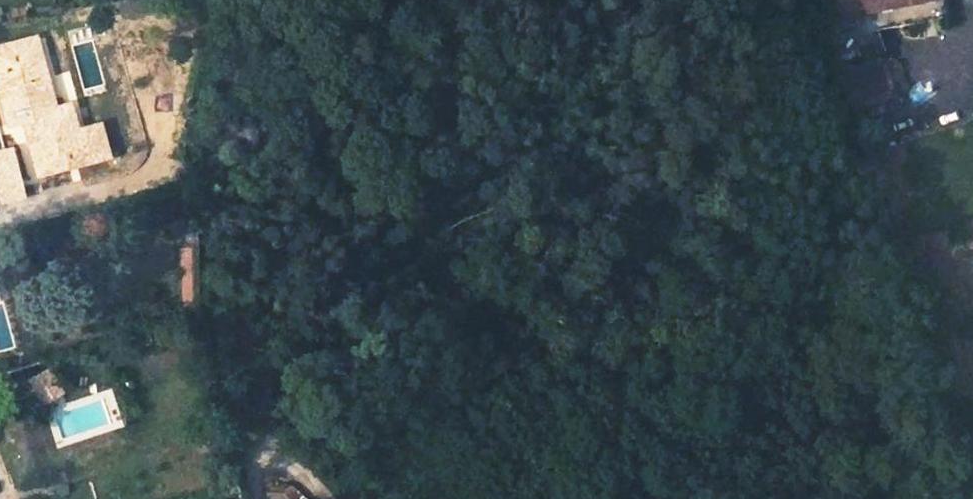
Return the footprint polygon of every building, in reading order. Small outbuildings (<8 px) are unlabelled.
[(834,18),(859,13),(900,5),(899,0),(831,0),(834,18)] [(876,71),(836,83),(845,113),(886,101),(876,71)]
